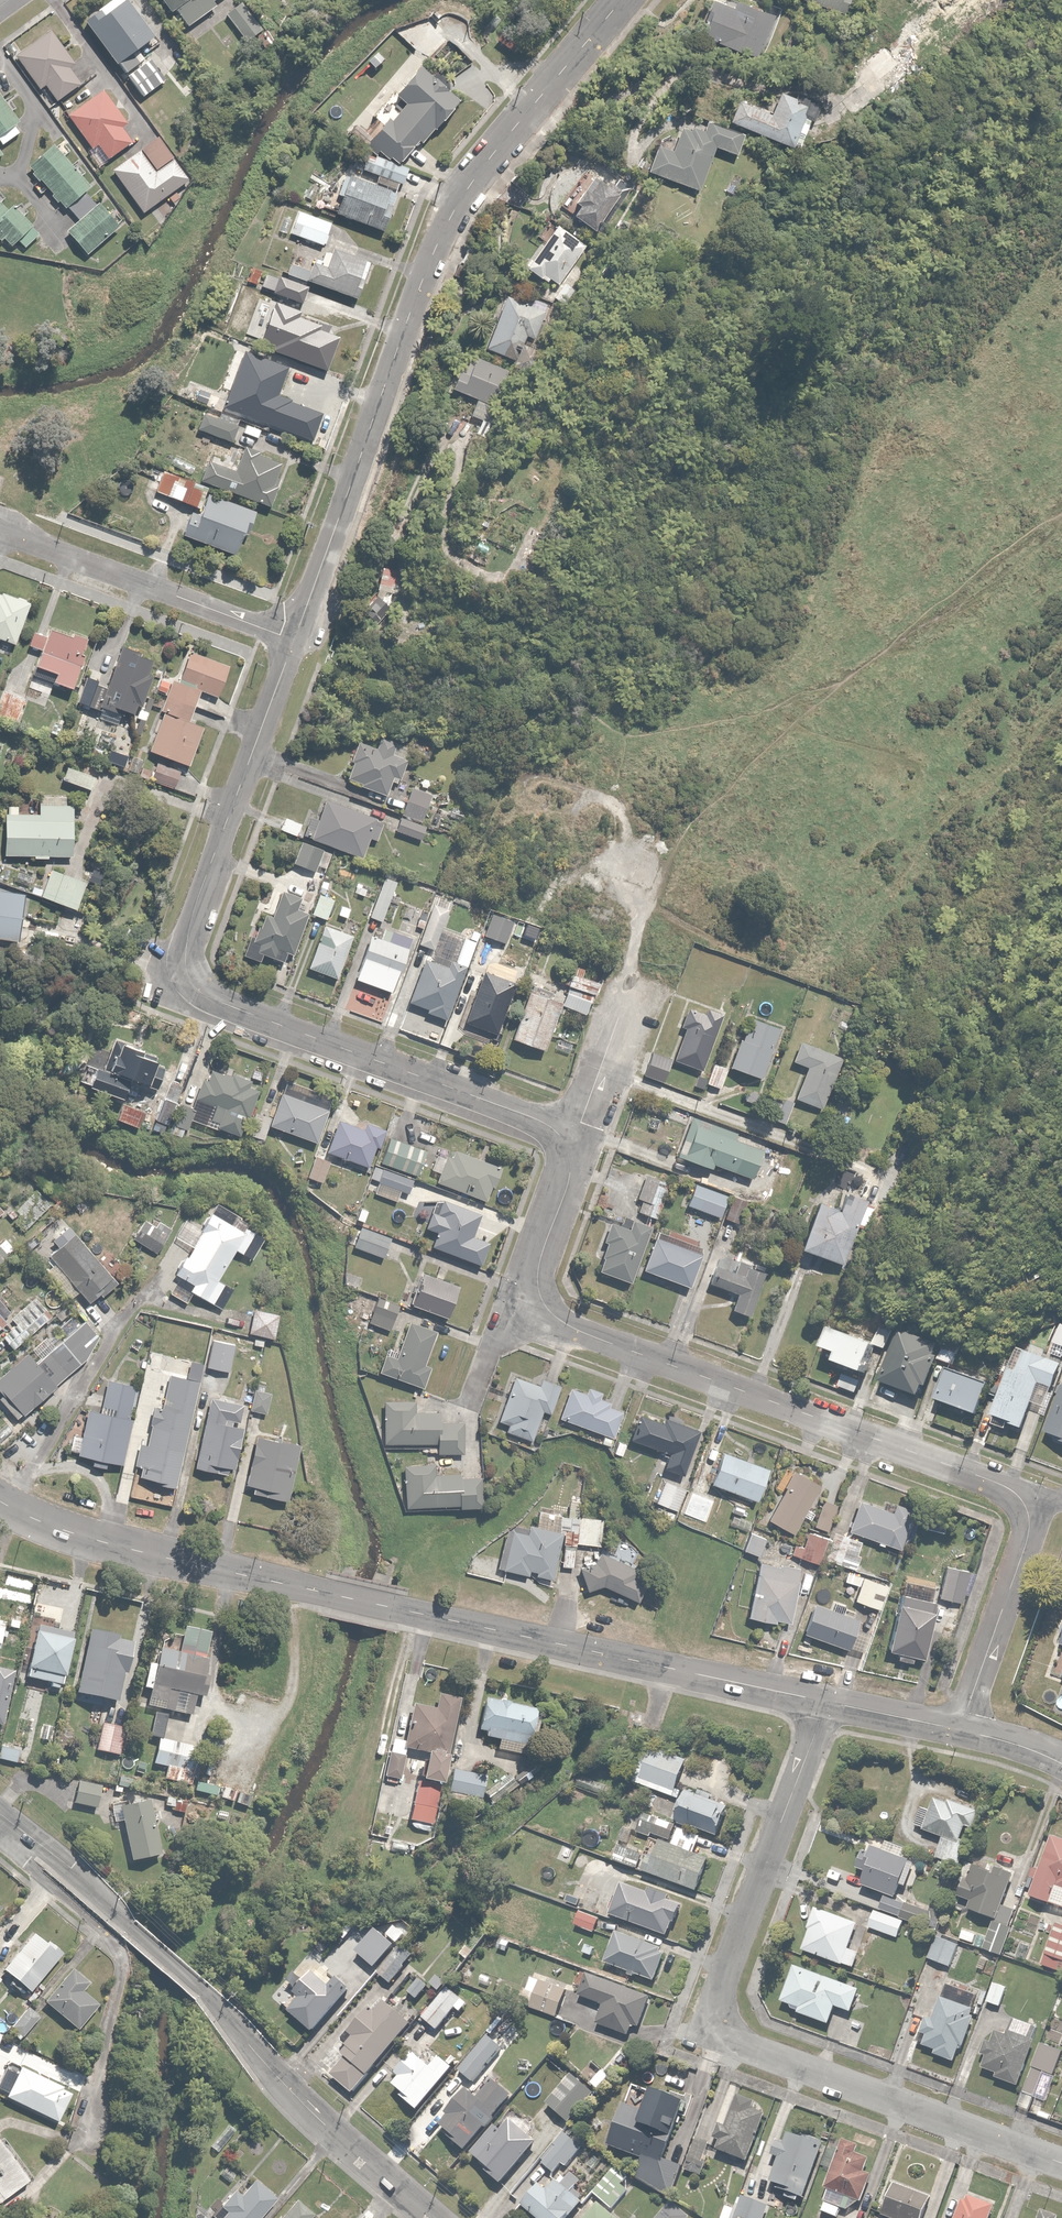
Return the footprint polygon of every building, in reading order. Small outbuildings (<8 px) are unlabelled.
[(84,21),(115,64),(118,62),(126,73),(144,60),(136,48),(152,37),(126,0),(112,0),(84,21)] [(214,1),(216,0),(160,0),(170,13),(175,9),(188,27),(217,5),(214,1)] [(702,34),(759,57),(776,14),(741,0),(710,0),(704,15),(709,17),(702,34)] [(931,3),(918,0),(915,18),(928,20),(931,3)] [(241,3),(225,14),(242,37),(257,27),(241,3)] [(412,8),(391,28),(413,50),(434,30),(412,8)] [(74,63),(51,29),(16,53),(39,89),(45,85),(57,102),(81,86),(69,67),(74,63)] [(265,49),(275,40),(268,31),(258,41),(265,49)] [(385,60),(377,51),(366,62),(375,70),(385,60)] [(371,115),(381,125),(363,145),(375,156),(378,152),(387,161),(391,157),(399,165),(437,123),(438,124),(459,102),(411,58),(390,81),(398,88),(393,93),(393,94),(371,115)] [(144,97),(164,82),(148,61),(128,77),(144,97)] [(102,90),(67,116),(91,148),(96,145),(106,159),(130,142),(121,129),(127,125),(102,90)] [(792,148),(805,116),(814,120),(821,103),(799,94),(797,101),(779,94),(770,116),(738,103),(730,123),(792,148)] [(0,95),(0,143),(2,145),(20,133),(13,123),(17,119),(0,95)] [(656,146),(647,173),(700,191),(715,149),(735,155),(742,134),(708,122),(705,132),(697,129),(694,138),(679,132),(673,152),(656,146)] [(159,137),(112,170),(141,212),(188,179),(159,137)] [(84,194),(90,188),(53,145),(27,166),(63,208),(65,206),(78,221),(66,231),(86,255),(119,228),(100,205),(96,208),(84,194)] [(407,169),(376,157),(373,156),(370,165),(356,160),(354,167),(379,177),(377,183),(391,188),(395,180),(401,183),(407,169)] [(578,208),(571,217),(590,231),(604,214),(611,219),(623,202),(616,196),(621,189),(611,182),(606,189),(584,172),(577,183),(584,188),(572,203),(578,208)] [(396,195),(349,178),(336,213),(383,230),(396,195)] [(0,201),(0,237),(10,247),(18,240),(25,248),(38,236),(11,207),(8,209),(0,201)] [(516,208),(501,207),(501,217),(515,218),(516,208)] [(297,211),(290,233),(323,245),(329,228),(322,226),(324,221),(297,211)] [(583,243),(556,225),(527,269),(554,287),(583,243)] [(287,274),(305,281),(352,298),(360,277),(366,280),(372,264),(334,250),(332,256),(324,253),(321,260),(315,258),(310,271),(291,264),(287,274)] [(307,286),(269,272),(267,272),(262,287),(274,291),(273,294),(300,304),(307,286)] [(523,304),(506,297),(485,348),(525,364),(550,305),(526,296),(523,304)] [(340,336),(287,315),(283,325),(277,323),(273,335),(279,337),(274,351),(326,371),(340,336)] [(465,352),(451,389),(477,398),(475,403),(496,410),(511,369),(465,352)] [(288,393),(257,382),(260,374),(242,368),(239,376),(231,373),(226,390),(233,393),(229,406),(292,427),(296,415),(302,417),(309,399),(304,397),(305,391),(290,386),(288,393)] [(236,425),(204,413),(202,413),(196,431),(230,442),(236,425)] [(282,469),(261,461),(264,452),(245,445),(241,454),(235,473),(206,463),(200,481),(269,505),(282,469)] [(162,469),(154,490),(199,508),(207,487),(162,469)] [(190,511),(182,535),(237,555),(247,525),(249,526),(254,512),(207,496),(201,515),(190,511)] [(416,584),(386,561),(385,561),(370,581),(382,590),(364,614),(383,628),(416,584)] [(0,593),(0,639),(14,645),(29,605),(0,593)] [(71,688),(88,639),(48,625),(44,634),(32,630),(27,646),(39,650),(34,667),(56,674),(53,682),(71,688)] [(153,659),(121,648),(100,708),(131,718),(137,701),(141,703),(150,676),(147,676),(153,659)] [(230,667),(189,651),(179,679),(175,678),(147,751),(190,768),(206,727),(189,721),(201,690),(219,697),(230,667)] [(105,686),(85,679),(77,702),(96,709),(105,686)] [(25,698),(3,690),(0,697),(0,720),(15,725),(25,698)] [(346,778),(360,783),(359,786),(395,800),(410,761),(400,758),(404,748),(382,740),(379,749),(360,742),(346,778)] [(142,767),(139,775),(174,788),(180,772),(156,763),(153,771),(142,767)] [(67,766),(62,780),(92,791),(97,777),(67,766)] [(431,796),(412,788),(402,813),(421,821),(431,796)] [(40,814),(29,814),(8,814),(4,814),(5,855),(72,854),(71,797),(40,797),(40,814)] [(311,814),(303,834),(361,857),(369,838),(377,841),(387,814),(357,802),(354,809),(327,799),(320,818),(311,814)] [(301,824),(285,817),(279,830),(295,837),(301,824)] [(425,826),(401,817),(395,831),(419,841),(425,826)] [(331,853),(302,841),(293,863),(314,872),(317,864),(325,867),(331,853)] [(35,878),(18,871),(14,880),(32,887),(35,878)] [(94,888),(51,871),(41,896),(84,913),(94,888)] [(397,880),(385,876),(370,917),(382,921),(397,880)] [(18,941),(25,896),(0,893),(0,938),(18,941)] [(293,951),(306,915),(302,913),(305,902),(279,894),(272,915),(264,912),(256,937),(251,935),(244,956),(259,961),(262,953),(283,960),(287,949),(293,951)] [(333,899),(319,894),(313,914),(327,919),(333,899)] [(446,1021),(475,941),(476,939),(441,926),(447,908),(433,903),(419,943),(444,952),(439,965),(423,959),(407,1002),(425,1009),(424,1013),(446,1021)] [(352,909),(340,905),(337,915),(348,920),(352,909)] [(515,922),(493,913),(485,935),(507,944),(515,922)] [(370,936),(355,979),(391,992),(411,934),(386,925),(381,939),(370,936)] [(352,937),(324,926),(307,968),(335,979),(352,937)] [(516,984),(484,972),(465,1022),(496,1035),(516,984)] [(587,1015),(598,983),(572,975),(567,992),(562,1006),(587,1015)] [(560,1007),(562,1003),(530,991),(526,1001),(512,1039),(545,1051),(556,1020),(559,1021),(564,1009),(560,1007)] [(700,1070),(722,1015),(708,1010),(706,1015),(688,1008),(680,1027),(686,1029),(674,1059),(700,1070)] [(779,1031),(750,1019),(731,1067),(760,1078),(779,1031)] [(844,1059),(802,1042),(800,1041),(792,1061),(807,1068),(794,1098),(822,1110),(844,1059)] [(96,1066),(88,1086),(122,1100),(129,1082),(154,1093),(164,1067),(135,1055),(138,1049),(121,1042),(109,1071),(96,1066)] [(671,1059),(652,1052),(643,1076),(663,1083),(671,1059)] [(707,1083),(719,1088),(727,1067),(715,1063),(707,1083)] [(247,1079),(213,1069),(209,1081),(203,1079),(196,1101),(215,1107),(211,1121),(219,1124),(218,1128),(239,1135),(245,1116),(253,1118),(261,1090),(245,1085),(247,1079)] [(183,1095),(166,1088),(155,1117),(189,1130),(198,1110),(180,1103),(183,1095)] [(750,1090),(745,1101),(756,1106),(760,1095),(750,1090)] [(328,1111),(282,1093),(269,1125),(316,1142),(328,1111)] [(142,1111),(123,1103),(117,1119),(135,1127),(142,1111)] [(838,1127),(848,1112),(839,1105),(828,1120),(838,1127)] [(270,1119),(256,1114),(250,1134),(264,1139),(270,1119)] [(736,1134),(690,1117),(676,1154),(713,1168),(715,1164),(753,1178),(763,1152),(734,1141),(736,1134)] [(363,1129),(339,1120),(327,1152),(367,1167),(375,1146),(377,1147),(384,1128),(366,1122),(363,1129)] [(423,1149),(390,1137),(381,1164),(414,1176),(423,1149)] [(445,1156),(436,1182),(486,1198),(491,1183),(494,1184),(500,1168),(456,1153),(454,1159),(445,1156)] [(331,1162),(316,1155),(306,1176),(322,1183),(331,1162)] [(415,1180),(383,1167),(382,1171),(374,1167),(369,1178),(379,1182),(375,1193),(397,1201),(402,1190),(410,1193),(415,1180)] [(854,1175),(840,1168),(833,1182),(846,1190),(854,1175)] [(741,1183),(724,1177),(720,1188),(736,1195),(741,1183)] [(655,1217),(667,1187),(645,1178),(636,1200),(642,1202),(639,1211),(655,1217)] [(727,1195),(696,1183),(688,1205),(719,1217),(727,1195)] [(19,1215),(13,1221),(25,1232),(51,1203),(36,1190),(16,1212),(19,1215)] [(839,1212),(817,1203),(800,1250),(843,1266),(867,1201),(846,1193),(839,1212)] [(744,1202),(734,1198),(726,1217),(736,1222),(744,1202)] [(479,1215),(442,1200),(436,1214),(432,1212),(425,1230),(436,1234),(431,1246),(479,1265),(487,1245),(469,1238),(479,1215)] [(355,1216),(345,1212),(337,1232),(347,1236),(355,1216)] [(232,1226),(212,1213),(196,1237),(199,1239),(187,1257),(183,1255),(172,1272),(188,1283),(185,1288),(213,1306),(226,1286),(216,1279),(235,1251),(239,1254),(256,1229),(238,1217),(232,1226)] [(145,1219),(131,1238),(154,1254),(171,1230),(158,1220),(154,1225),(145,1219)] [(630,1281),(650,1227),(632,1220),(628,1231),(611,1224),(604,1242),(609,1244),(599,1270),(630,1281)] [(390,1237),(362,1227),(354,1248),(383,1258),(390,1237)] [(112,1281),(69,1231),(54,1244),(57,1248),(47,1257),(54,1266),(47,1273),(69,1298),(79,1290),(88,1301),(112,1281)] [(14,1248),(5,1238),(0,1243),(0,1262),(14,1248)] [(655,1238),(644,1269),(689,1286),(701,1255),(655,1238)] [(747,1316),(764,1273),(765,1271),(738,1260),(733,1274),(715,1266),(708,1284),(736,1296),(731,1309),(747,1316)] [(422,1273),(411,1304),(446,1317),(458,1286),(442,1280),(447,1267),(439,1265),(434,1278),(422,1273)] [(0,1299),(0,1331),(8,1324),(2,1318),(10,1311),(0,1299)] [(47,1318),(30,1299),(10,1316),(16,1323),(1,1336),(12,1348),(47,1318)] [(279,1314),(254,1309),(249,1334),(274,1338),(279,1314)] [(57,1343),(35,1364),(25,1354),(0,1376),(0,1391),(2,1393),(0,1395),(0,1396),(18,1417),(76,1364),(95,1347),(90,1343),(98,1336),(83,1320),(57,1343)] [(893,1328),(879,1323),(871,1342),(886,1348),(893,1328)] [(386,1349),(378,1372),(424,1388),(432,1365),(425,1362),(435,1335),(409,1325),(399,1354),(386,1349)] [(873,1344),(830,1327),(821,1350),(837,1356),(834,1364),(861,1375),(873,1344)] [(937,1341),(899,1328),(881,1383),(917,1395),(921,1385),(926,1387),(936,1357),(932,1356),(937,1341)] [(233,1346),(214,1341),(208,1367),(227,1372),(233,1346)] [(1014,1371),(1009,1368),(992,1414),(1022,1425),(1038,1382),(1053,1387),(1061,1362),(1023,1348),(1014,1371)] [(986,1383),(946,1368),(935,1399),(975,1414),(986,1383)] [(179,1486),(200,1381),(168,1375),(162,1408),(156,1407),(148,1443),(140,1441),(135,1467),(141,1468),(139,1478),(179,1486)] [(540,1386),(514,1377),(497,1428),(531,1440),(540,1413),(549,1416),(559,1385),(542,1379),(540,1386)] [(86,1410),(81,1436),(72,1434),(69,1449),(78,1451),(77,1455),(123,1464),(132,1420),(129,1420),(136,1384),(108,1379),(101,1413),(86,1410)] [(587,1394),(571,1388),(559,1418),(603,1437),(601,1441),(609,1444),(623,1411),(609,1405),(610,1402),(598,1397),(600,1392),(589,1388),(587,1394)] [(269,1392),(254,1390),(251,1409),(265,1412),(269,1392)] [(1045,1433),(1061,1440),(1061,1390),(1045,1433)] [(245,1407),(210,1399),(195,1466),(229,1473),(229,1469),(234,1470),(243,1429),(240,1429),(245,1407)] [(416,1399),(384,1400),(384,1444),(436,1443),(436,1452),(463,1452),(463,1423),(442,1424),(442,1412),(416,1413),(416,1399)] [(639,1415),(630,1440),(669,1454),(664,1469),(683,1476),(700,1430),(683,1424),(684,1419),(668,1413),(664,1424),(639,1415)] [(299,1444),(256,1434),(244,1485),(251,1487),(250,1492),(287,1501),(299,1444)] [(767,1469),(709,1448),(697,1479),(756,1500),(767,1469)] [(461,1478),(461,1473),(435,1475),(434,1464),(404,1466),(406,1508),(458,1505),(458,1507),(482,1506),(481,1476),(461,1478)] [(817,1512),(807,1507),(819,1485),(794,1472),(768,1519),(792,1533),(802,1516),(812,1522),(817,1512)] [(684,1489),(665,1482),(658,1504),(677,1510),(684,1489)] [(858,1501),(848,1531),(901,1550),(915,1511),(895,1504),(892,1513),(858,1501)] [(837,1507),(823,1502),(813,1526),(827,1531),(837,1507)] [(527,1530),(513,1527),(505,1569),(554,1579),(566,1515),(539,1510),(536,1526),(528,1524),(527,1530)] [(568,1516),(568,1517),(561,1566),(573,1567),(576,1542),(598,1546),(602,1521),(568,1516)] [(819,1563),(827,1537),(807,1531),(803,1544),(797,1542),(793,1555),(819,1563)] [(763,1536),(750,1532),(743,1550),(757,1555),(763,1536)] [(863,1540),(836,1532),(827,1560),(854,1568),(863,1540)] [(585,1590),(602,1586),(637,1602),(650,1575),(600,1551),(594,1563),(578,1568),(585,1590)] [(802,1572),(759,1560),(746,1618),(776,1625),(778,1618),(791,1621),(802,1572)] [(970,1571),(946,1566),(940,1598),(964,1603),(970,1571)] [(887,1586),(848,1571),(844,1582),(859,1587),(854,1600),(879,1609),(887,1586)] [(905,1583),(902,1595),(888,1651),(896,1653),(895,1658),(911,1662),(913,1657),(921,1659),(935,1603),(925,1600),(928,1588),(905,1583)] [(0,1596),(0,1617),(11,1618),(14,1599),(0,1596)] [(870,1635),(855,1629),(859,1620),(814,1604),(804,1633),(848,1649),(849,1647),(864,1653),(870,1635)] [(73,1634),(37,1627),(27,1678),(63,1685),(73,1634)] [(179,1654),(160,1650),(157,1665),(148,1663),(143,1689),(151,1691),(147,1708),(191,1716),(195,1695),(203,1697),(210,1660),(206,1659),(211,1633),(184,1628),(182,1641),(179,1654)] [(108,1700),(120,1702),(122,1690),(120,1689),(123,1675),(125,1675),(132,1642),(89,1633),(77,1693),(106,1700),(106,1701),(108,1700)] [(1,1726),(12,1671),(0,1668),(0,1726),(1,1726)] [(440,1784),(459,1698),(437,1693),(433,1710),(413,1705),(405,1747),(425,1751),(419,1779),(440,1784)] [(537,1709),(484,1698),(478,1729),(486,1731),(485,1738),(497,1741),(496,1748),(511,1751),(513,1742),(529,1745),(537,1709)] [(125,1727),(99,1723),(95,1752),(120,1756),(125,1727)] [(172,1740),(158,1737),(152,1764),(167,1767),(172,1740)] [(652,1744),(639,1779),(677,1792),(690,1758),(652,1744)] [(168,1765),(164,1780),(190,1786),(194,1772),(168,1765)] [(452,1768),(448,1793),(480,1798),(484,1774),(452,1768)] [(483,1791),(489,1801),(504,1791),(506,1794),(518,1786),(510,1773),(483,1791)] [(197,1779),(193,1792),(214,1798),(218,1784),(197,1779)] [(77,1782),(75,1805),(98,1807),(100,1784),(77,1782)] [(441,1788),(417,1784),(413,1806),(437,1811),(441,1788)] [(687,1791),(676,1823),(720,1838),(731,1806),(687,1791)] [(979,1811),(936,1797),(932,1810),(922,1807),(916,1826),(925,1829),(924,1832),(942,1838),(935,1858),(960,1866),(967,1844),(961,1842),(966,1827),(974,1830),(979,1811)] [(160,1855),(148,1801),(126,1806),(124,1800),(107,1804),(112,1824),(121,1822),(130,1862),(160,1855)] [(677,1825),(642,1813),(636,1829),(671,1842),(677,1825)] [(649,1855),(643,1871),(698,1891),(710,1858),(696,1853),(702,1837),(678,1829),(672,1845),(661,1841),(655,1858),(649,1855)] [(1051,1835),(1030,1896),(1050,1903),(1061,1907),(1061,1839),(1051,1835)] [(987,1844),(984,1855),(997,1857),(999,1846),(987,1844)] [(644,1854),(618,1845),(613,1861),(639,1870),(644,1854)] [(909,1860),(872,1847),(870,1852),(862,1849),(856,1869),(865,1872),(860,1886),(896,1898),(909,1860)] [(1003,1907),(1013,1874),(997,1868),(994,1877),(974,1871),(970,1884),(963,1882),(958,1898),(970,1901),(967,1911),(1011,1924),(1015,1911),(1003,1907)] [(622,1881),(610,1915),(670,1936),(682,1902),(670,1898),(671,1894),(651,1887),(650,1891),(622,1881)] [(927,1910),(906,1903),(901,1917),(923,1924),(927,1910)] [(801,1949),(804,1950),(856,1969),(861,1953),(851,1949),(860,1925),(815,1909),(801,1949)] [(905,1921),(874,1911),(868,1929),(899,1939),(905,1921)] [(579,1912),(574,1925),(597,1934),(601,1921),(579,1912)] [(1013,1927),(991,1921),(983,1949),(1004,1955),(1013,1927)] [(351,1923),(339,1935),(350,1946),(362,1934),(351,1923)] [(1055,1925),(1041,1964),(1061,1972),(1061,1927),(1055,1925)] [(961,1929),(958,1940),(974,1944),(977,1933),(961,1929)] [(34,1930),(3,1970),(33,1993),(64,1952),(34,1930)] [(668,1950),(616,1931),(604,1963),(656,1982),(668,1950)] [(936,1935),(927,1959),(952,1968),(957,1953),(965,1956),(969,1947),(936,1935)] [(586,1942),(582,1952),(595,1958),(600,1949),(586,1942)] [(388,1984),(389,1983),(413,1956),(400,1945),(375,1973),(388,1984)] [(861,1988),(795,1965),(781,2003),(792,2007),(791,2011),(831,2025),(837,2006),(853,2012),(861,1988)] [(74,1967),(46,2001),(80,2030),(102,2004),(86,1990),(92,1983),(74,1967)] [(310,2035),(312,2032),(350,1995),(337,1981),(330,1988),(314,1972),(293,1993),(299,1999),(286,2012),(310,2035)] [(650,1995),(587,1972),(579,1994),(605,2004),(597,2024),(632,2036),(636,2025),(639,2026),(650,1995)] [(560,2016),(572,1984),(544,1974),(542,1979),(531,1975),(521,2001),(560,2016)] [(421,1978),(407,1992),(416,2002),(430,1988),(421,1978)] [(1010,1987),(994,1981),(987,2002),(1002,2008),(1010,1987)] [(947,1984),(943,1997),(940,1996),(934,2018),(925,2015),(920,2033),(927,2035),(924,2045),(936,2049),(934,2056),(957,2062),(962,2046),(966,2047),(978,2008),(974,2006),(977,1993),(947,1984)] [(439,1998),(421,2020),(434,2030),(452,2009),(439,1998)] [(351,2096),(353,2094),(411,2026),(384,2003),(375,2013),(370,2008),(348,2033),(355,2039),(340,2056),(344,2060),(329,2077),(351,2096)] [(42,2014),(30,2004),(8,2032),(20,2042),(42,2014)] [(1008,2035),(996,2031),(993,2042),(985,2039),(979,2054),(985,2056),(981,2069),(996,2074),(995,2076),(1020,2085),(1035,2041),(1009,2032),(1008,2035)] [(499,2050),(485,2038),(457,2072),(471,2084),(499,2050)] [(1031,2067),(1056,2076),(1061,2059),(1061,2050),(1040,2042),(1031,2067)] [(404,2101),(417,2113),(454,2070),(439,2058),(430,2069),(412,2054),(394,2075),(399,2080),(393,2087),(406,2098),(404,2101)] [(7,2068),(0,2083),(0,2088),(7,2091),(5,2097),(60,2122),(74,2092),(20,2067),(17,2073),(7,2068)] [(571,2074),(545,2104),(571,2127),(597,2097),(571,2074)] [(439,2128),(467,2152),(512,2099),(492,2082),(476,2100),(466,2091),(445,2115),(448,2118),(439,2128)] [(643,2115),(621,2107),(606,2148),(643,2162),(636,2182),(671,2195),(681,2168),(663,2161),(683,2106),(651,2094),(643,2115)] [(747,2162),(766,2113),(752,2108),(755,2101),(738,2094),(726,2127),(719,2124),(712,2142),(719,2144),(717,2150),(747,2162)] [(486,2174),(501,2186),(535,2144),(509,2123),(502,2131),(494,2125),(473,2151),(479,2157),(475,2162),(488,2172),(486,2174)] [(803,2200),(821,2145),(789,2134),(785,2145),(776,2142),(771,2157),(778,2160),(770,2184),(791,2190),(789,2195),(803,2200)] [(579,2148),(562,2135),(541,2163),(554,2173),(562,2164),(565,2166),(579,2148)] [(0,2139),(0,2191),(5,2199),(30,2180),(0,2139)] [(712,2143),(692,2139),(685,2171),(705,2176),(712,2143)] [(859,2148),(840,2142),(838,2149),(826,2145),(819,2166),(830,2170),(823,2191),(826,2191),(822,2202),(840,2209),(844,2196),(861,2202),(870,2175),(866,2174),(871,2160),(856,2155),(859,2148)] [(613,2169),(592,2195),(613,2212),(634,2186),(613,2169)] [(520,2205),(535,2217),(569,2217),(581,2204),(570,2195),(581,2182),(571,2173),(562,2185),(556,2180),(548,2190),(538,2183),(520,2205)] [(745,2174),(741,2192),(752,2195),(756,2176),(745,2174)] [(218,2217),(261,2217),(279,2198),(255,2177),(240,2193),(235,2189),(213,2214),(218,2217)] [(890,2187),(881,2217),(884,2217),(924,2217),(930,2199),(890,2187)] [(739,2197),(735,2207),(724,2204),(720,2217),(765,2217),(769,2207),(739,2197)] [(954,2217),(990,2217),(994,2207),(967,2197),(966,2201),(960,2199),(954,2217)] [(280,2217),(309,2217),(313,2213),(296,2198),(280,2217)] [(656,2217),(688,2217),(689,2216),(670,2201),(656,2217)] [(599,2204),(588,2217),(616,2217),(599,2204)]
